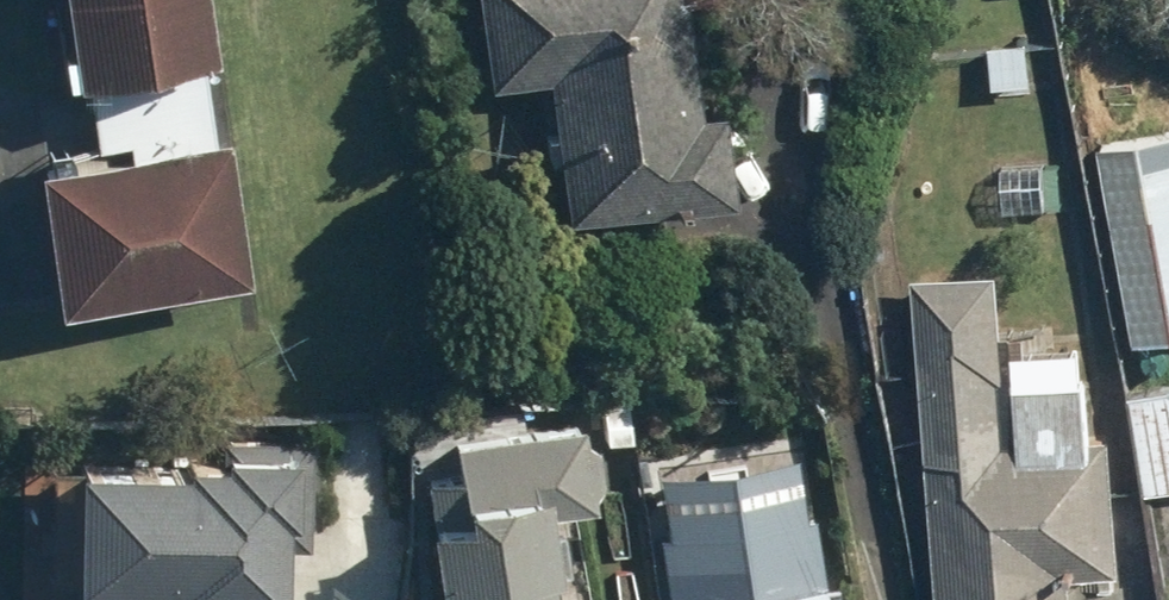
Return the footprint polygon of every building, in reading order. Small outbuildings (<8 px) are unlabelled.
[(73,64),(214,44),(208,0),(64,0),(73,64)] [(554,227),(715,207),(704,118),(686,120),(671,0),(490,0),(502,93),(537,89),(554,227)] [(240,128),(45,156),(65,300),(260,271),(240,128)] [(1135,338),(1168,333),(1168,129),(1104,139),(1135,338)] [(939,599),(1083,599),(1081,555),(1127,552),(1120,428),(1012,434),(1003,266),(921,270),(939,599)] [(1146,487),(1168,484),(1168,387),(1131,392),(1146,487)] [(451,599),(590,599),(589,591),(558,595),(544,499),(604,490),(592,412),(452,433),(457,460),(430,464),(451,599)] [(60,472),(58,599),(283,599),(286,441),(183,439),(182,475),(60,472)] [(845,493),(686,522),(700,599),(864,599),(845,493)]
